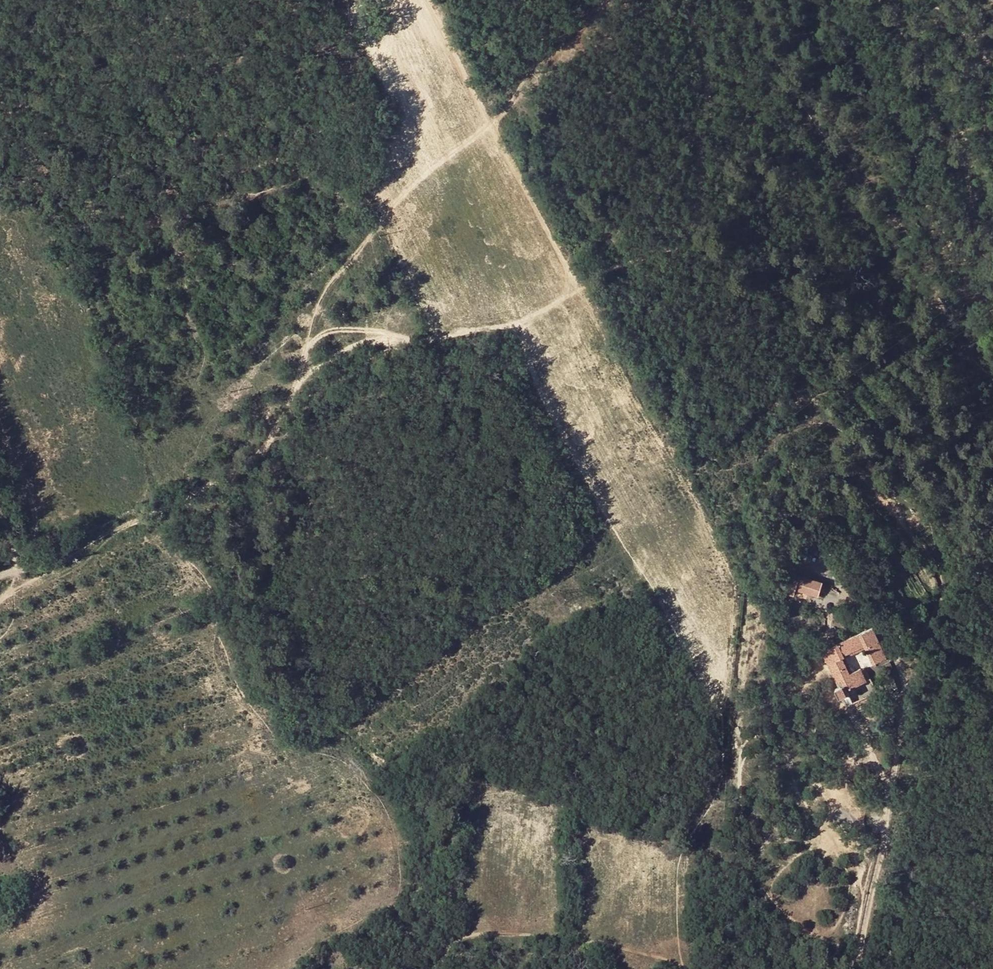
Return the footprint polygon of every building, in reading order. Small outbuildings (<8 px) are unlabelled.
[(793,595),(794,591),(817,596),(821,579),(785,570),(780,592),(793,595)] [(869,626),(818,647),(834,685),(828,687),(831,696),(865,681),(859,666),(845,672),(839,656),(861,647),(867,662),(881,656),(869,626)]
